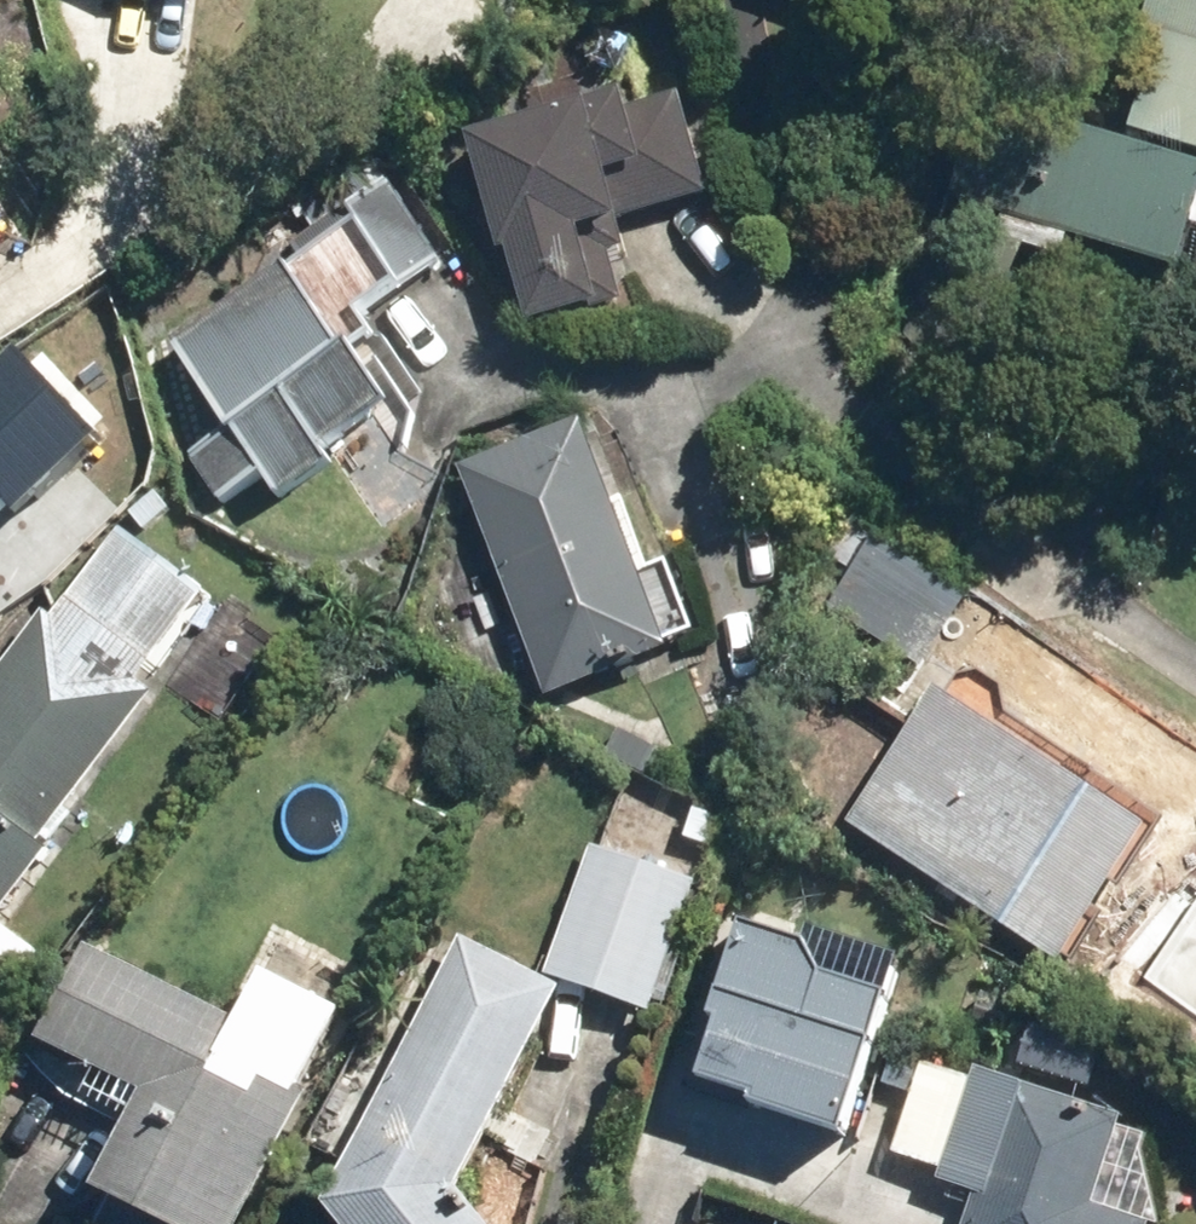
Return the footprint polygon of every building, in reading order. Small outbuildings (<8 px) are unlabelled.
[(1127,127),(1076,111),(1042,220),(1186,266),(1195,234),(1195,0),(1167,0),(1127,127)] [(680,90),(480,150),(533,326),(627,298),(613,252),(632,246),(624,219),(711,193),(680,90)] [(362,223),(169,351),(226,437),(188,462),(217,505),(255,479),(271,502),(322,468),(315,457),(387,410),(350,354),(375,338),(360,315),(449,257),(396,178),(351,207),(362,223)] [(20,451),(42,476),(100,424),(30,346),(0,373),(0,469),(20,451)] [(579,425),(458,471),(544,694),(665,648),(579,425)] [(832,505),(784,580),(929,674),(978,599),(832,505)] [(112,534),(0,687),(0,900),(42,845),(33,839),(210,605),(112,534)] [(1150,831),(935,689),(846,823),(1061,965),(1150,831)] [(691,877),(586,843),(542,973),(647,1008),(691,877)] [(805,946),(739,923),(685,1080),(843,1134),(891,996),(817,971),(805,946)] [(462,935),(318,1197),(339,1223),(472,1223),(444,1188),(555,986),(462,935)] [(33,1034),(135,1085),(84,1187),(159,1223),(231,1223),(300,1087),(256,1065),(246,1083),(207,1064),(231,1016),(80,940),(33,1034)] [(931,1178),(968,1191),(957,1223),(1142,1223),(1091,1207),(1123,1114),(970,1063),(931,1178)]
